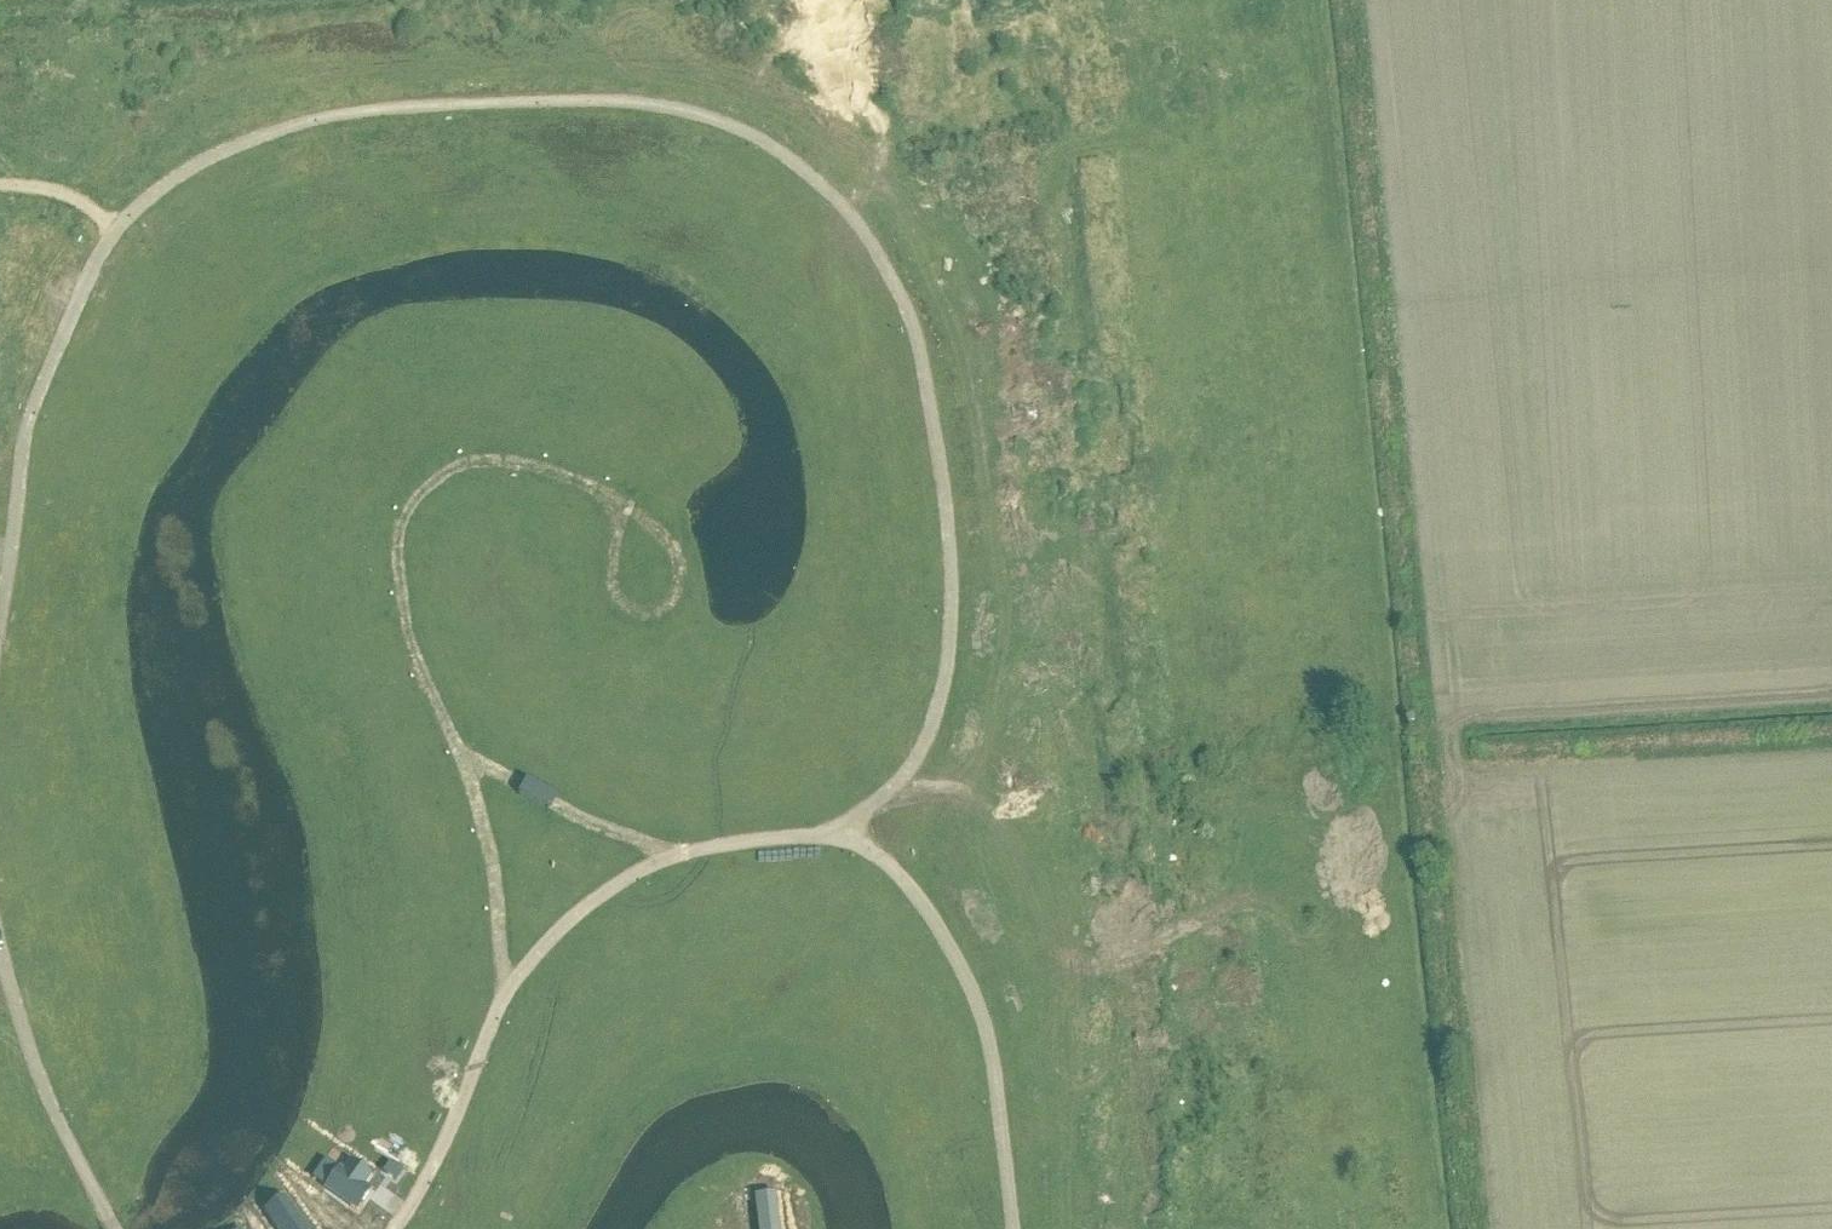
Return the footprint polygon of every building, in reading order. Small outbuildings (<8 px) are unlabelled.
[(429,1100),(443,1105),(446,1096),(432,1091),(429,1100)] [(412,1113),(367,1094),(351,1132),(396,1151),(412,1113)] [(324,1192),(357,1214),(372,1191),(368,1187),(374,1177),(351,1162),(345,1172),(339,1168),(324,1192)] [(389,1168),(384,1176),(396,1184),(401,1176),(389,1168)] [(748,1196),(750,1228),(771,1228),(770,1223),(772,1223),(770,1195),(748,1196)] [(272,1228),(306,1228),(294,1212),(272,1228)]
